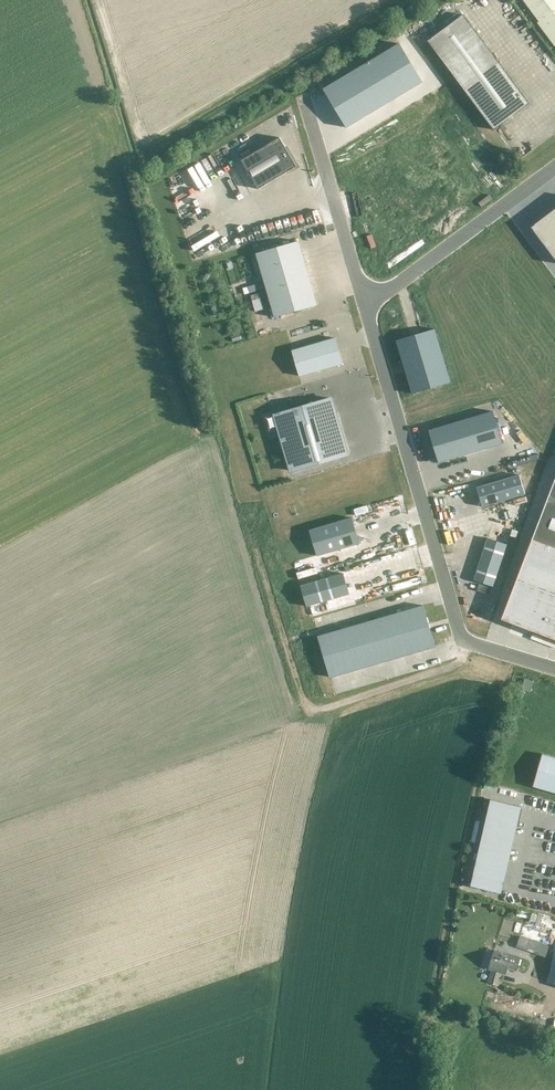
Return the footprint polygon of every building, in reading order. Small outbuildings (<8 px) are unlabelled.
[(554,45),(554,0),(522,0),(554,45)] [(528,103),(462,15),(427,41),(493,130),(528,103)] [(400,43),(323,89),(346,127),(423,81),(400,43)] [(296,167),(278,138),(240,161),(257,190),(296,167)] [(530,227),(554,259),(554,208),(530,227)] [(218,235),(215,228),(203,233),(200,227),(187,233),(196,254),(209,248),(206,241),(218,235)] [(298,240),(255,253),(274,317),(317,304),(298,240)] [(263,287),(247,291),(251,307),(267,303),(263,287)] [(413,316),(391,324),(394,332),(415,324),(413,316)] [(450,381),(434,328),(396,340),(412,393),(450,381)] [(292,350),(299,375),(342,363),(334,337),(292,350)] [(346,455),(329,397),(275,413),(292,471),(346,455)] [(502,443),(492,411),(428,430),(438,462),(502,443)] [(519,474),(476,487),(482,507),(525,494),(519,474)] [(502,618),(554,639),(554,478),(502,618)] [(480,516),(491,512),(489,508),(479,512),(480,516)] [(351,517),(309,530),(316,555),(359,543),(351,517)] [(492,586),(506,544),(487,538),(474,580),(492,586)] [(343,573),(300,586),(306,606),(349,594),(343,573)] [(317,635),(323,654),(330,676),(435,646),(423,605),(317,635)] [(532,785),(554,792),(554,757),(542,753),(532,785)] [(490,799),(470,885),(502,892),(521,806),(490,799)] [(522,914),(534,917),(535,910),(523,908),(522,914)] [(544,957),(548,946),(519,935),(515,946),(544,957)] [(494,950),(488,968),(491,969),(487,981),(499,985),(502,972),(505,973),(507,966),(516,969),(520,957),(510,954),(510,955),(494,950)]
